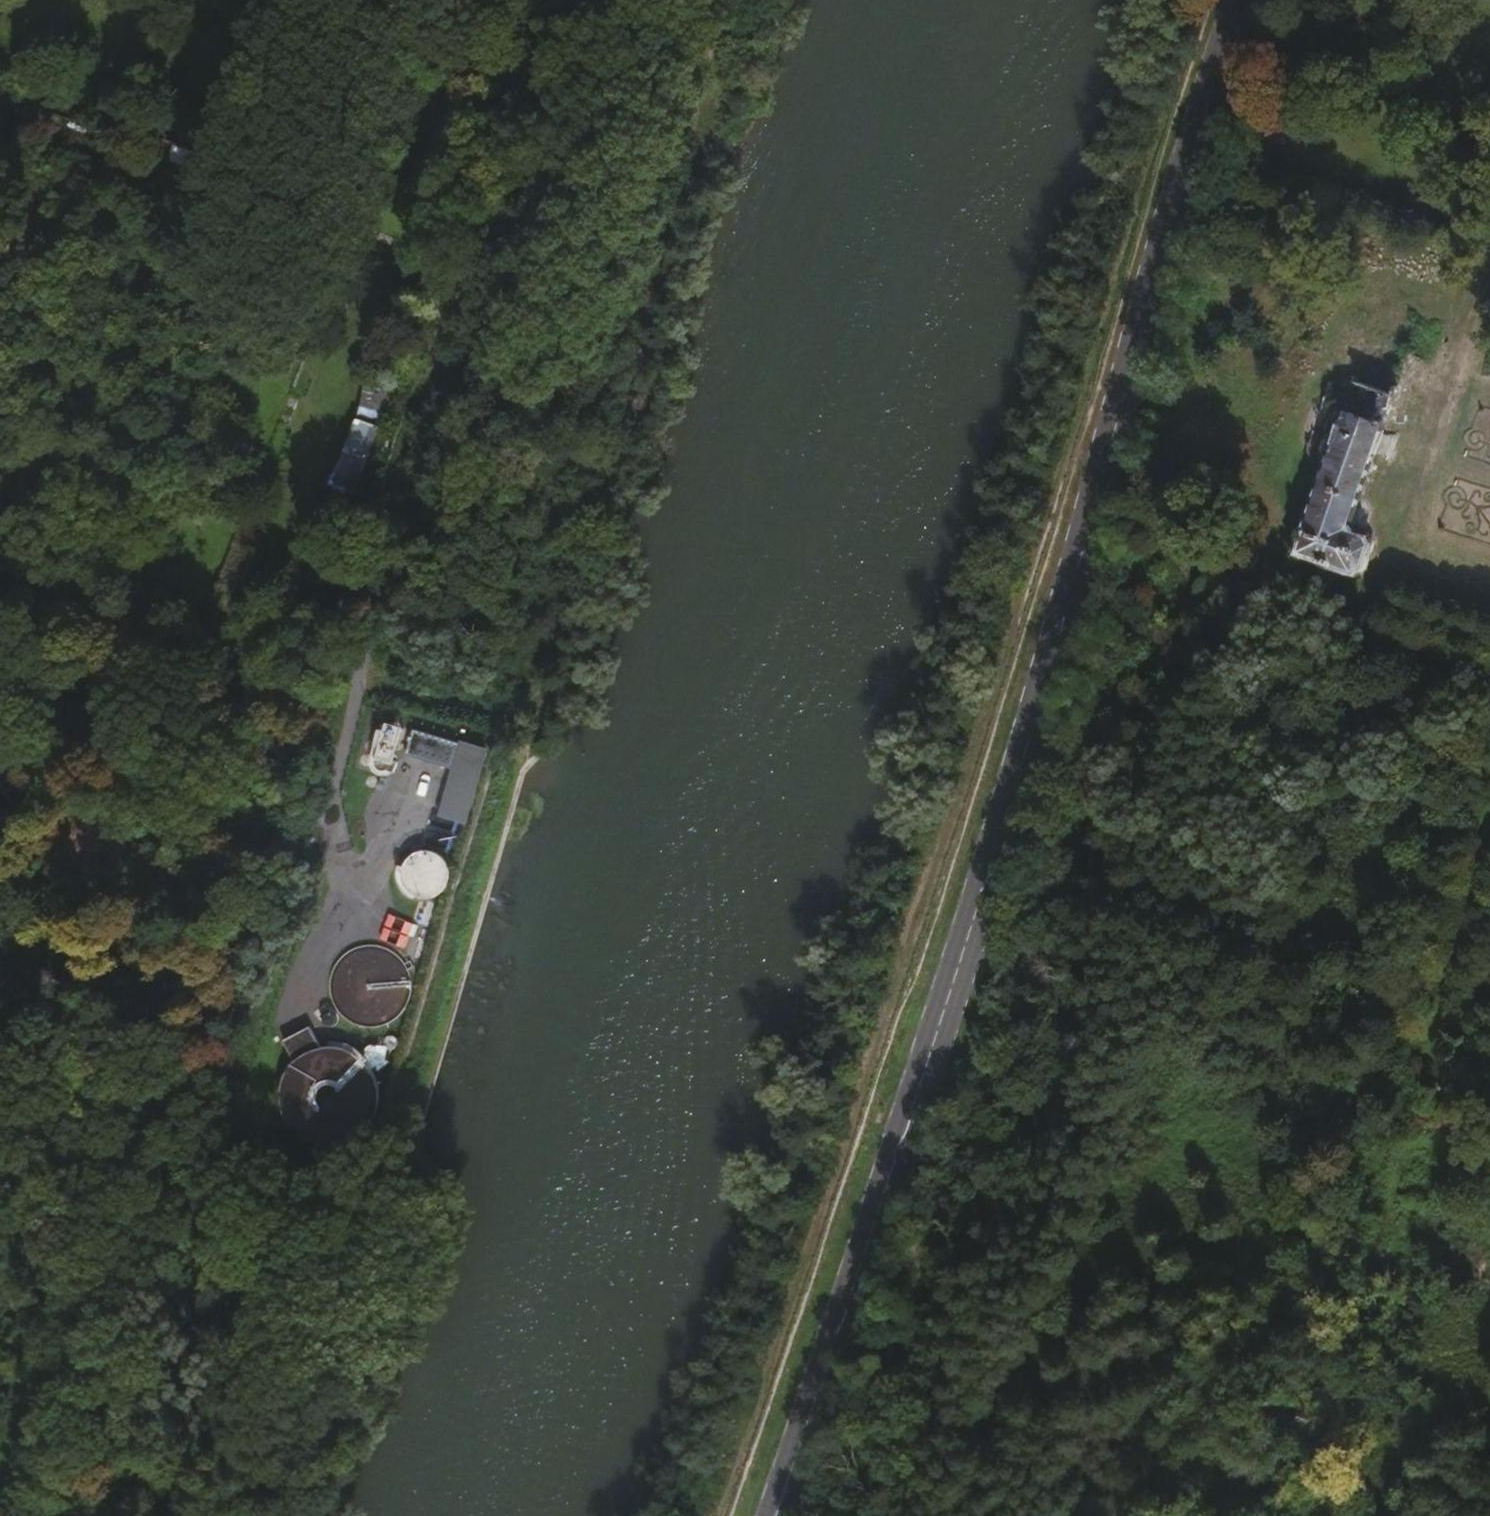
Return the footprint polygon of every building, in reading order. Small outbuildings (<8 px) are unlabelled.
[(210,199),(217,180),(150,154),(143,172),(210,199)] [(375,426),(389,391),(362,380),(360,403),(356,419),(375,426)] [(1391,392),(1357,380),(1296,554),(1354,575),(1365,568),(1374,548),(1367,534),(1344,526),(1391,392)] [(363,457),(375,426),(356,419),(344,449),(363,457)] [(349,492),(363,457),(344,449),(334,467),(323,481),(349,492)] [(1249,595),(1204,579),(1194,610),(1239,626),(1249,595)] [(465,826),(483,757),(409,737),(402,763),(447,775),(435,818),(465,826)] [(387,774),(388,769),(386,764),(381,762),(376,764),(374,767),(373,771),(376,775),(382,777),(387,774)] [(447,875),(446,870),(443,865),(439,860),(435,857),(429,855),(424,854),(418,855),(412,857),(408,860),(404,865),(402,870),(401,876),(401,881),(403,887),(406,892),(410,896),(415,898),(421,900),(427,900),(432,898),(437,896),(441,892),(445,887),(446,881),(447,875)] [(402,1011),(405,1007),(409,998),(410,988),(409,978),(405,968),(402,964),(395,956),(387,951),(377,948),(372,947),(362,948),(352,951),(344,956),(340,960),(334,968),(331,978),(329,988),(331,998),(332,1002),(334,1007),(340,1015),(348,1022),(357,1026),(367,1028),(372,1028),(382,1026),(391,1022),(395,1019),(402,1011)] [(337,1025),(339,1020),(336,1014),(331,1012),(325,1014),(322,1020),(324,1025),(330,1028),(334,1028),(337,1025)] [(397,1042),(397,1040),(395,1036),(392,1035),(388,1036),(387,1040),(388,1043),(391,1045),(395,1044),(397,1042)] [(330,1140),(334,1045),(324,1045),(313,1049),(303,1056),(298,1060),(291,1069),(289,1075),(287,1081),(285,1092),(287,1104),(289,1110),(291,1116),(298,1125),(303,1129),(313,1136),(324,1139),(330,1140)] [(375,1115),(378,1110),(381,1098),(381,1086),(378,1075),(372,1064),(364,1056),(354,1049),(342,1045),(334,1045),(330,1140),(342,1139),(354,1136),(359,1133),(368,1125),(375,1115)] [(389,1070),(392,1065),(391,1060),(387,1058),(382,1058),(379,1062),(379,1065),(380,1068),(384,1071),(389,1070)] [(123,1495),(132,1499),(137,1487),(100,1471),(83,1509),(99,1515),(114,1515),(123,1495)] [(132,1499),(123,1495),(114,1515),(125,1515),(132,1499)]
